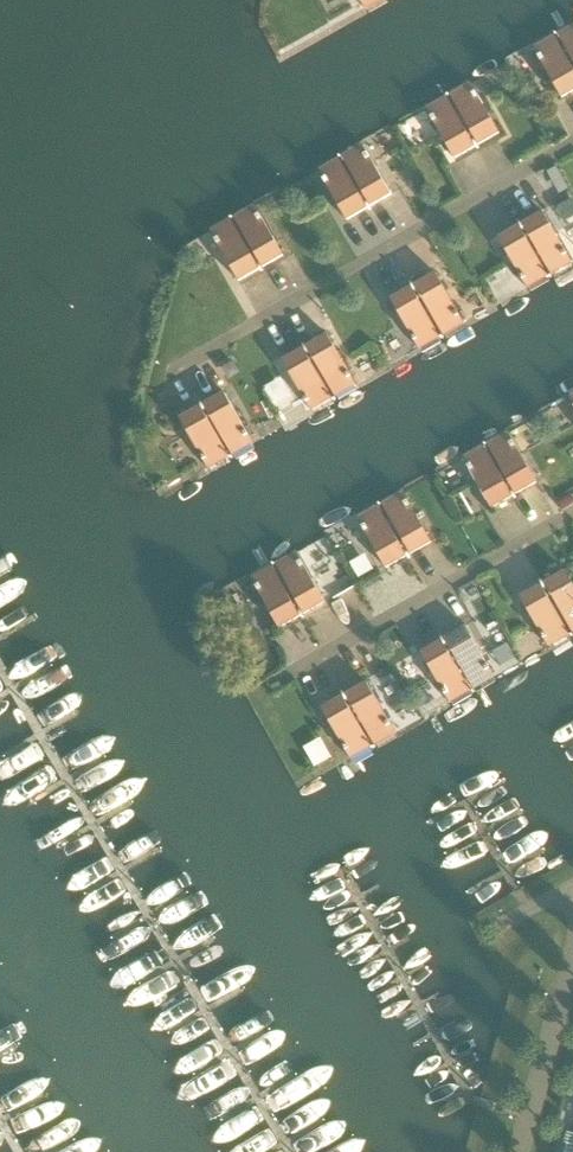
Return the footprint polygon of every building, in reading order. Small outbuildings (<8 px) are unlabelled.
[(344,20),(372,4),(369,0),(333,0),(344,20)] [(554,44),(572,78),(572,33),(554,44)] [(526,59),(554,109),(572,98),(572,78),(554,44),(526,59)] [(476,87),(448,103),(476,153),(504,137),(476,87)] [(448,103),(420,118),(448,169),(476,153),(448,103)] [(363,151),(335,167),(363,217),(391,201),(363,151)] [(335,167),(307,182),(335,232),(363,217),(335,167)] [(544,210),(516,226),(544,276),(572,260),(544,210)] [(255,213),(228,229),(255,279),(283,263),(255,213)] [(516,226),(488,241),(516,291),(544,276),(516,226)] [(228,229),(200,244),(227,294),(255,279),(228,229)] [(437,269),(409,284),(437,335),(465,319),(437,269)] [(409,284),(381,300),(409,350),(437,335),(409,284)] [(324,331),(296,347),(324,397),(352,381),(324,331)] [(296,347),(268,362),(296,412),(324,397),(296,347)] [(216,393),(188,409),(216,459),(244,443),(216,393)] [(561,411),(572,433),(572,404),(561,411)] [(188,409),(160,424),(188,474),(216,459),(188,409)] [(516,437),(488,452),(516,503),(544,487),(516,437)] [(488,452),(460,468),(488,518),(516,503),(488,452)] [(403,497),(375,512),(403,563),(431,547),(403,497)] [(375,512),(348,528),(375,578),(403,563),(375,512)] [(295,558),(268,573),(295,623),(323,608),(295,558)] [(268,573),(240,589),(267,639),(295,623),(268,573)] [(534,590),(562,640),(572,634),(572,594),(562,574),(534,590)] [(534,590),(506,605),(534,655),(562,640),(534,590)] [(462,630),(434,646),(462,696),(490,681),(462,630)] [(434,646),(406,662),(434,712),(462,696),(434,646)] [(362,685),(334,701),(362,751),(390,735),(362,685)] [(334,701),(306,716),(334,766),(362,751),(334,701)]
